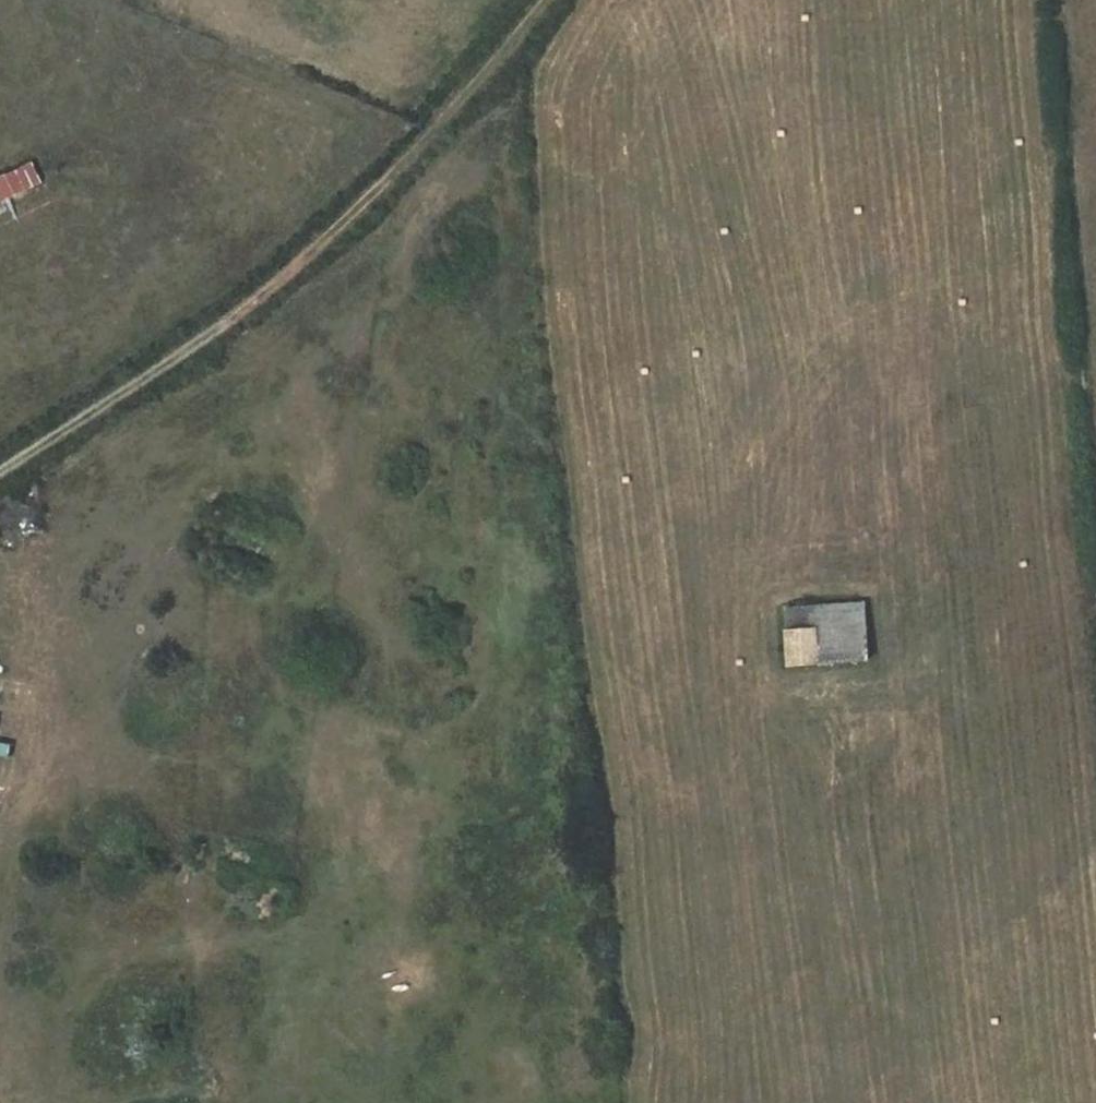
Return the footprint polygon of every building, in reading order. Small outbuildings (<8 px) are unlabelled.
[(778,645),(780,664),(807,660),(812,696),(863,689),(853,632),(778,645)] [(812,696),(807,660),(780,664),(785,699),(812,696)]
